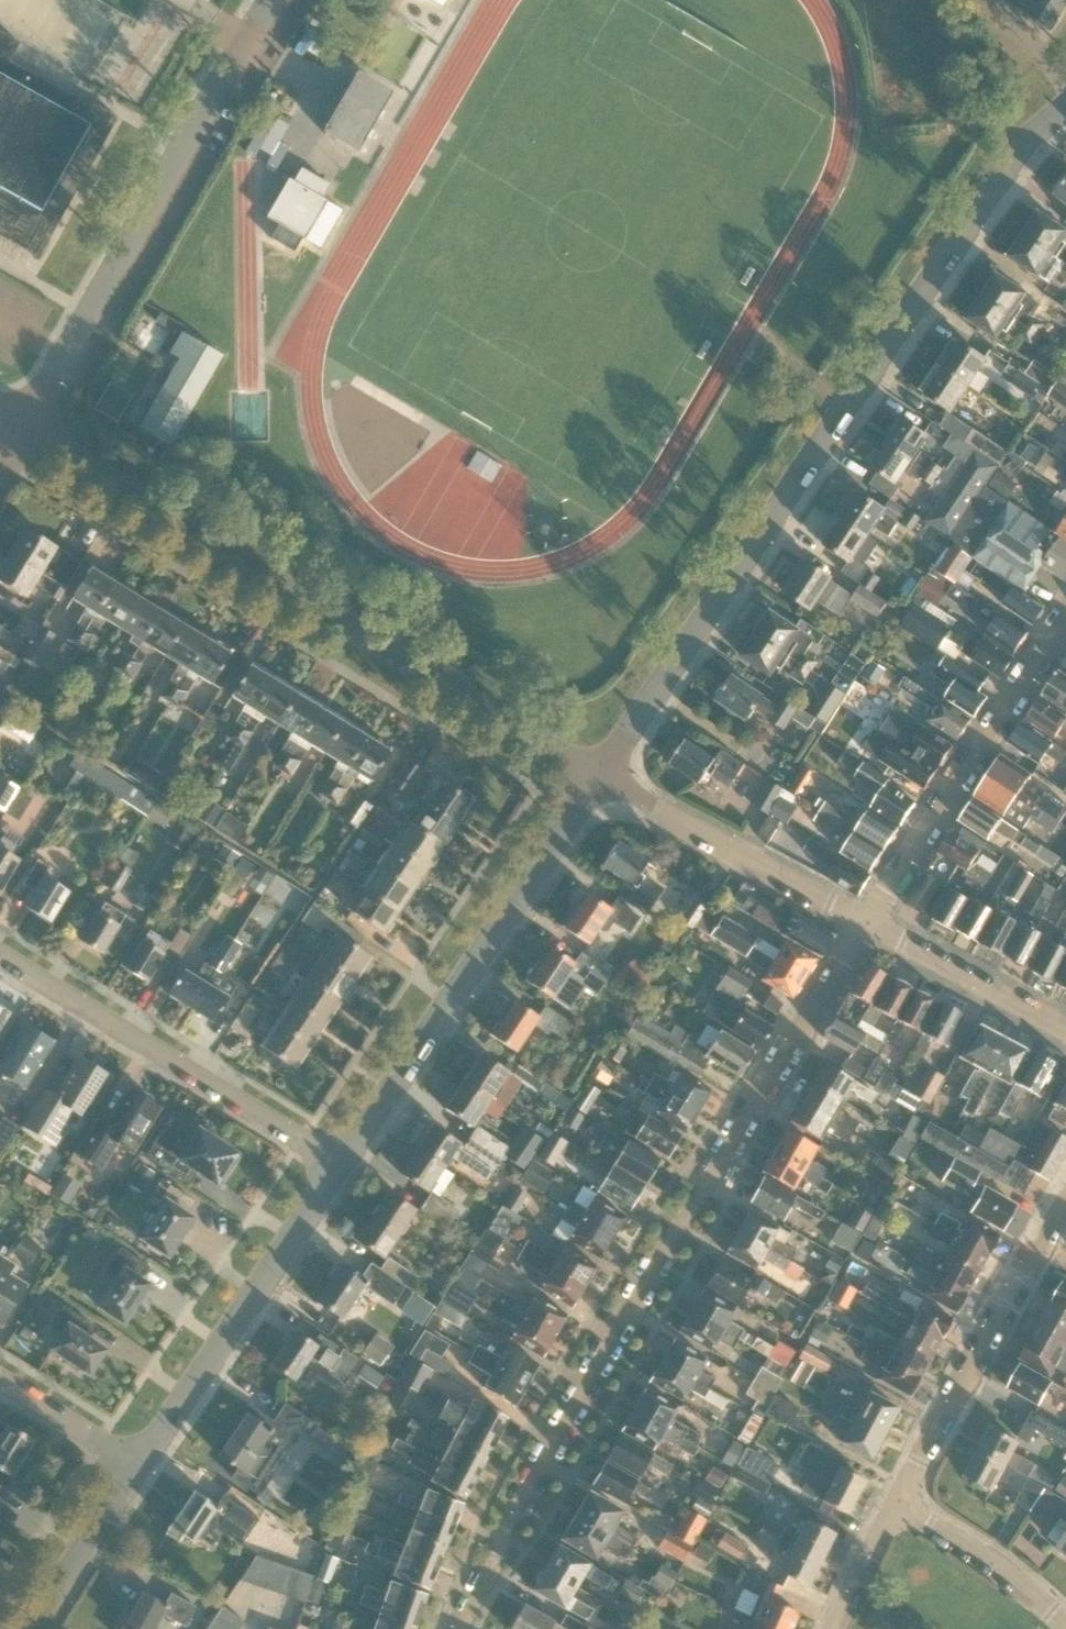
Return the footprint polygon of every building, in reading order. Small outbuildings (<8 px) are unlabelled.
[(1016,8),(1052,32),(1065,12),(1065,0),(1021,0),(1016,8)] [(35,256),(48,236),(51,238),(76,193),(84,197),(92,182),(85,177),(118,119),(93,105),(91,108),(10,62),(21,43),(0,31),(0,236),(35,256)] [(326,132),(357,151),(391,94),(360,75),(326,132)] [(259,150),(270,157),(288,127),(276,120),(259,150)] [(330,186),(301,169),(294,183),(289,180),(266,218),(305,241),(327,202),(323,200),(330,186)] [(1056,195),(1065,203),(1065,182),(1063,180),(1055,190),(1058,193),(1056,195)] [(1039,215),(1024,237),(1065,264),(1065,233),(1039,215)] [(1024,237),(1010,259),(1048,285),(1058,271),(1061,273),(1061,275),(1065,278),(1065,264),(1024,237)] [(1030,318),(1021,312),(1024,308),(1020,305),(1027,296),(997,276),(983,298),(1016,321),(1038,336),(1045,325),(1032,316),(1030,318)] [(1038,336),(1016,321),(983,298),(968,320),(997,340),(1003,331),(1007,333),(1011,328),(1020,334),(1018,336),(1032,345),(1038,336)] [(171,445),(223,356),(183,333),(171,353),(180,359),(140,427),(171,445)] [(938,363),(970,385),(986,361),(961,344),(955,353),(949,348),(938,363)] [(1026,374),(1050,389),(1058,376),(1035,361),(1026,374)] [(1001,376),(1043,404),(1051,391),(1020,371),(1021,369),(1010,362),(1001,376)] [(951,413),(970,385),(938,363),(925,382),(932,387),(926,396),(951,413)] [(105,408),(128,423),(145,395),(122,381),(105,408)] [(1059,381),(1048,396),(1065,409),(1065,386),(1059,381)] [(941,427),(952,435),(974,450),(1000,468),(1010,454),(951,413),(941,427)] [(889,444),(916,462),(922,453),(919,450),(928,437),(904,421),(902,425),(899,422),(893,431),(896,433),(889,444)] [(944,448),(965,463),(974,450),(952,435),(944,448)] [(1051,436),(1044,446),(1065,461),(1065,446),(1051,436)] [(1014,452),(1029,463),(1037,451),(1023,440),(1014,452)] [(872,468),(881,474),(896,484),(905,471),(920,481),(922,479),(933,487),(939,478),(928,470),(927,470),(926,469),(916,462),(889,444),(880,456),(877,454),(871,463),(874,465),(872,468)] [(1011,502),(988,486),(1000,468),(974,450),(965,463),(925,521),(956,543),(954,546),(972,558),(972,559),(1025,593),(1043,566),(1065,582),(1065,581),(1065,539),(1058,533),(1057,534),(1011,502)] [(501,466),(477,451),(467,468),(491,483),(501,466)] [(922,453),(916,462),(926,469),(927,470),(932,463),(932,462),(933,462),(934,460),(922,453)] [(1014,461),(1007,466),(1011,472),(1018,467),(1014,461)] [(932,463),(927,470),(928,470),(939,478),(940,476),(945,470),(932,462),(932,463)] [(989,486),(1008,500),(1019,485),(1000,472),(989,486)] [(900,487),(896,484),(881,474),(872,487),(891,500),(900,487)] [(1065,492),(1063,496),(1058,492),(1050,504),(1064,513),(1065,510),(1065,493),(1065,492)] [(884,510),(861,494),(855,503),(848,499),(837,516),(869,537),(875,527),(890,537),(899,523),(912,532),(922,518),(893,499),(891,502),(890,501),(884,510)] [(879,544),(869,537),(837,516),(826,532),(832,537),(826,546),(848,561),(851,563),(853,559),(864,567),(879,544)] [(1058,533),(1065,539),(1065,521),(1058,533)] [(57,582),(66,588),(81,562),(56,547),(57,547),(40,537),(42,534),(33,528),(31,532),(27,530),(12,555),(57,582)] [(955,583),(972,559),(972,558),(954,546),(937,571),(955,583)] [(12,555),(4,567),(1,565),(0,567),(0,583),(26,598),(35,584),(50,593),(49,595),(59,601),(66,588),(57,582),(12,555)] [(872,572),(864,567),(853,559),(851,563),(848,561),(841,571),(862,585),(863,586),(872,573),(872,572)] [(1044,610),(1046,608),(972,560),(966,570),(1010,599),(1005,606),(1034,626),(1038,620),(1041,619),(1045,614),(1044,610)] [(854,596),(831,581),(833,579),(808,563),(796,582),(793,580),(789,587),(791,590),(788,594),(812,610),(818,602),(842,618),(854,601),(878,618),(889,602),(872,592),(863,586),(862,585),(854,596)] [(76,645),(92,619),(116,580),(93,566),(73,599),(87,608),(67,640),(76,645)] [(933,569),(916,594),(938,609),(946,597),(955,584),(933,569)] [(872,592),(881,579),(872,573),(863,586),(872,592)] [(120,628),(141,595),(116,580),(92,619),(76,645),(86,651),(106,619),(120,628)] [(1029,634),(955,584),(946,597),(973,615),(975,611),(995,624),(988,635),(1016,654),(1022,645),(1026,642),(1027,637),(1029,634)] [(140,648),(164,609),(141,595),(120,628),(133,636),(130,642),(140,648)] [(957,620),(921,598),(902,627),(937,650),(957,620)] [(166,656),(186,623),(164,609),(140,648),(134,658),(124,675),(132,680),(152,648),(166,656)] [(772,613),(758,634),(813,671),(819,662),(806,654),(814,641),(820,646),(827,637),(803,621),(797,630),(772,613)] [(42,628),(23,616),(14,631),(33,642),(42,628)] [(168,706),(186,676),(210,637),(186,623),(166,656),(180,665),(161,695),(162,695),(159,700),(168,706)] [(24,658),(36,666),(55,636),(43,628),(24,658)] [(758,634),(743,656),(772,676),(778,667),(782,670),(785,665),(795,672),(791,677),(804,686),(814,672),(813,671),(758,634)] [(1015,659),(980,635),(975,641),(971,637),(961,651),(1001,679),(1015,659)] [(213,685),(233,651),(210,637),(186,676),(168,706),(177,711),(198,676),(213,685)] [(55,658),(63,663),(72,648),(65,643),(55,658)] [(21,660),(0,648),(0,661),(9,666),(16,670),(21,660)] [(935,649),(926,663),(935,668),(944,655),(935,649)] [(124,675),(134,658),(123,652),(113,668),(124,675)] [(852,655),(833,684),(847,694),(867,665),(852,655)] [(955,686),(947,698),(976,717),(988,699),(979,693),(986,682),(944,655),(935,668),(931,674),(947,684),(948,681),(955,686)] [(0,661),(0,673),(3,675),(9,666),(0,661)] [(887,670),(873,661),(862,677),(876,686),(887,670)] [(252,717),(276,678),(252,664),(232,697),(246,706),(242,712),(252,717)] [(828,725),(845,697),(826,683),(827,682),(814,673),(808,682),(818,688),(822,701),(813,714),(828,725)] [(1057,674),(1042,697),(1065,712),(1065,680),(1057,674)] [(958,741),(962,736),(966,734),(967,729),(972,721),(907,677),(899,688),(936,712),(930,722),(958,741)] [(279,726),(299,692),(276,678),(252,717),(261,723),(265,718),(279,726)] [(779,709),(733,678),(728,687),(724,684),(717,695),(720,697),(718,701),(748,721),(756,709),(772,720),(771,721),(784,730),(791,721),(808,733),(811,728),(817,720),(786,699),(779,709)] [(298,746),(322,706),(299,692),(279,726),(292,734),(289,740),(298,746)] [(1040,700),(1027,720),(1055,739),(1063,728),(1065,730),(1065,717),(1040,700)] [(225,709),(212,701),(196,727),(209,735),(225,709)] [(292,756),(282,771),(279,775),(289,781),(311,746),(325,754),(345,720),(322,706),(298,746),(292,756)] [(326,803),(344,774),(368,734),(345,720),(325,754),(338,762),(317,798),(326,803)] [(828,727),(817,720),(811,728),(822,736),(828,727)] [(236,743),(246,727),(235,721),(226,737),(228,738),(225,743),(232,747),(235,742),(236,743)] [(29,736),(44,746),(52,734),(37,724),(29,736)] [(1024,724),(1010,744),(1039,764),(1047,753),(1065,767),(1065,751),(1054,742),(1053,744),(1024,724)] [(882,760),(926,790),(942,765),(943,766),(949,758),(947,757),(954,747),(924,728),(917,740),(894,725),(888,734),(895,739),(882,760)] [(372,782),(392,749),(368,734),(344,774),(326,803),(336,809),(357,774),(372,782)] [(720,763),(717,761),(687,741),(672,764),(702,784),(709,773),(732,788),(747,765),(727,753),(720,763)] [(220,768),(231,775),(247,750),(245,748),(236,743),(235,742),(232,747),(220,768)] [(917,804),(888,785),(891,780),(846,751),(838,764),(878,791),(881,787),(884,790),(872,808),(901,827),(917,804)] [(84,778),(93,764),(76,754),(68,767),(76,772),(69,783),(76,788),(83,777),(84,778)] [(989,776),(1024,799),(1026,800),(1037,808),(1037,809),(1060,824),(1065,815),(1065,806),(1047,793),(1043,799),(1024,787),(1032,776),(1002,756),(989,776)] [(125,774),(154,793),(164,776),(135,758),(125,774)] [(394,783),(407,792),(422,770),(409,761),(394,783)] [(93,764),(84,778),(149,818),(158,805),(93,764)] [(788,792),(798,798),(813,773),(804,767),(788,792)] [(19,790),(20,788),(0,776),(0,809),(4,812),(19,790)] [(424,802),(457,824),(472,802),(468,800),(470,797),(461,791),(459,794),(433,776),(423,792),(428,795),(424,802)] [(1060,824),(1037,809),(1037,808),(1026,800),(1024,799),(989,776),(975,797),(1023,829),(1030,818),(1054,833),(1060,824)] [(769,816),(771,814),(785,790),(771,781),(755,807),(769,816)] [(402,799),(407,792),(394,783),(389,790),(402,799)] [(160,793),(184,808),(188,803),(169,791),(170,789),(164,786),(160,793)] [(19,790),(4,812),(18,821),(33,799),(19,790)] [(785,790),(771,814),(789,825),(800,807),(794,804),(798,798),(788,792),(785,790)] [(858,821),(819,796),(812,806),(821,812),(822,811),(837,821),(886,852),(891,844),(894,844),(897,838),(897,835),(899,831),(869,812),(859,828),(855,825),(858,821)] [(341,818),(356,829),(371,807),(357,797),(341,818)] [(195,818),(214,830),(226,811),(206,799),(195,818)] [(1019,831),(973,801),(960,821),(989,841),(997,829),(1013,840),(1014,839),(1019,831)] [(400,816),(381,802),(374,813),(393,826),(400,816)] [(442,846),(457,824),(424,802),(409,823),(410,824),(442,846),(443,846),(442,846)] [(158,805),(149,818),(164,828),(173,814),(158,805)] [(886,852),(837,821),(822,811),(821,812),(816,820),(846,839),(849,835),(853,838),(843,853),(872,873),(875,869),(878,868),(881,863),(881,860),(886,852)] [(782,822),(771,815),(759,835),(770,842),(782,822)] [(177,822),(165,842),(183,853),(196,833),(177,822)] [(435,857),(442,846),(410,824),(395,846),(428,868),(430,865),(433,867),(438,859),(435,857)] [(385,838),(366,825),(360,834),(378,847),(385,838)] [(966,870),(984,882),(988,884),(994,875),(974,863),(986,844),(964,830),(959,838),(953,834),(939,853),(966,870)] [(3,839),(0,844),(0,893),(19,862),(13,859),(19,849),(3,839)] [(1027,839),(1022,846),(1037,856),(1042,848),(1027,839)] [(648,864),(618,844),(603,866),(625,881),(623,884),(634,891),(629,899),(644,909),(651,898),(655,901),(662,889),(640,874),(648,864)] [(835,869),(829,878),(857,895),(862,894),(872,876),(820,844),(813,856),(835,869)] [(214,860),(232,871),(241,857),(223,846),(214,860)] [(421,879),(428,868),(395,846),(380,868),(413,890),(415,887),(418,889),(423,881),(421,879)] [(138,854),(128,847),(105,885),(118,893),(132,870),(129,869),(138,854)] [(370,860),(351,847),(345,857),(364,869),(370,860)] [(960,867),(939,854),(906,905),(928,917),(960,867)] [(233,871),(246,879),(254,865),(242,858),(233,871)] [(1054,867),(1064,874),(1065,871),(1065,862),(1060,858),(1054,867)] [(51,869),(38,861),(23,885),(34,893),(25,908),(51,924),(69,894),(45,879),(51,869)] [(982,944),(1006,896),(1010,889),(1023,867),(1014,862),(989,908),(978,902),(961,933),(965,935),(970,941),(973,939),(982,944)] [(253,878),(267,886),(273,877),(256,866),(253,872),(256,874),(253,878)] [(1008,917),(1010,913),(1011,913),(1017,902),(1035,876),(1026,870),(1027,869),(1026,868),(1023,867),(1010,889),(1006,896),(982,944),(981,945),(1005,957),(1022,924),(1008,917)] [(355,881),(337,868),(330,878),(349,891),(355,881)] [(406,901),(413,890),(380,868),(366,890),(399,912),(401,909),(403,910),(408,903),(406,901)] [(676,881),(683,885),(688,883),(690,878),(689,874),(683,870),(677,872),(675,876),(676,881)] [(973,902),(984,882),(966,870),(963,876),(968,879),(960,894),(952,890),(935,920),(956,932),(973,902)] [(245,880),(233,873),(221,891),(237,902),(243,893),(238,890),(245,880)] [(1049,885),(1041,898),(1051,903),(1058,890),(1049,885)] [(131,904),(143,911),(152,898),(139,890),(131,904)] [(391,923),(399,912),(366,890),(351,912),(384,934),(386,930),(389,932),(394,925),(391,923)] [(700,916),(708,904),(694,895),(680,916),(678,920),(692,929),(694,925),(700,916)] [(572,912),(562,927),(588,944),(598,930),(602,932),(607,932),(613,922),(629,933),(640,917),(616,901),(610,911),(588,897),(576,915),(572,912)] [(1027,926),(1009,958),(1018,963),(1019,966),(1027,968),(1030,970),(1048,938),(1035,930),(1051,903),(1041,898),(1026,925),(1027,926)] [(743,905),(740,911),(752,918),(759,907),(746,900),(743,905)] [(363,936),(314,903),(302,921),(320,934),(325,926),(339,936),(324,959),(355,980),(357,976),(359,978),(364,970),(362,968),(370,957),(356,947),(363,936)] [(134,921),(106,904),(99,915),(82,942),(102,954),(117,931),(125,936),(134,921)] [(759,907),(752,918),(821,957),(834,937),(796,915),(790,925),(759,907)] [(1050,941),(1051,941),(1034,972),(1044,977),(1048,982),(1054,983),(1057,984),(1065,968),(1065,949),(1057,944),(1059,941),(1063,943),(1065,936),(1065,911),(1050,941)] [(792,999),(794,996),(796,996),(800,989),(800,986),(804,979),(716,926),(700,916),(694,925),(710,935),(767,971),(761,981),(792,999)] [(716,926),(804,979),(809,972),(811,972),(815,965),(814,963),(816,960),(785,942),(779,951),(721,917),(716,926)] [(171,944),(150,931),(143,942),(126,969),(148,982),(164,955),(171,944)] [(669,935),(660,949),(669,955),(678,941),(669,935)] [(228,965),(241,945),(227,936),(215,956),(228,965)] [(574,965),(552,950),(540,969),(536,966),(526,981),(569,1009),(585,986),(597,994),(611,974),(581,954),(574,965)] [(276,959),(295,971),(300,964),(281,952),(276,959)] [(222,975),(228,965),(215,956),(209,966),(205,963),(195,979),(184,972),(169,996),(192,1009),(206,986),(216,971),(222,975)] [(289,980),(295,971),(276,959),(271,967),(289,980)] [(347,991),(355,980),(324,959),(309,981),(339,1002),(342,999),(344,1000),(349,992),(347,991)] [(643,966),(628,978),(639,991),(654,978),(643,966)] [(856,1029),(871,1006),(889,977),(878,971),(878,970),(872,967),(870,967),(867,966),(835,1016),(856,1029)] [(736,1008),(742,997),(752,983),(729,969),(713,994),(736,1008)] [(899,1022),(915,991),(906,987),(901,982),(896,981),(893,979),(877,1009),(871,1006),(856,1029),(868,1036),(881,1012),(897,1021),(899,1022)] [(332,1013),(339,1002),(309,981),(294,1003),(324,1024),(326,1021),(328,1022),(334,1014),(332,1013)] [(232,1015),(248,990),(237,983),(227,998),(206,986),(192,1009),(214,1023),(223,1009),(232,1015)] [(919,1033),(935,1003),(933,1001),(929,997),(924,996),(915,991),(899,1022),(897,1021),(885,1044),(894,1049),(907,1026),(919,1033)] [(247,1003),(258,1010),(266,1015),(270,1008),(251,996),(247,1003)] [(763,1006),(776,1015),(782,1005),(769,996),(763,1006)] [(247,1028),(258,1010),(247,1003),(231,1029),(249,1040),(254,1033),(247,1028)] [(317,1035),(324,1024),(294,1003),(279,1026),(309,1046),(311,1043),(313,1045),(319,1037),(317,1035)] [(963,1015),(941,1003),(915,1053),(924,1057),(931,1045),(928,1043),(931,1039),(948,1048),(964,1018),(963,1015)] [(538,1018),(517,1004),(504,1023),(500,1020),(490,1035),(516,1052),(534,1026),(548,1036),(551,1031),(561,1038),(571,1024),(546,1007),(538,1018)] [(760,1048),(773,1028),(745,1010),(737,1021),(731,1017),(726,1025),(760,1048)] [(670,1034),(639,1015),(627,1036),(700,1079),(708,1064),(710,1059),(740,1077),(754,1053),(718,1031),(706,1050),(695,1043),(697,1039),(675,1026),(670,1034)] [(830,1027),(827,1029),(824,1033),(825,1036),(823,1039),(852,1057),(859,1046),(876,1056),(882,1046),(836,1017),(830,1027)] [(25,1026),(0,1067),(0,1089),(4,1081),(9,1084),(11,1081),(25,1090),(53,1044),(40,1036),(41,1034),(30,1027),(28,1029),(25,1026)] [(294,1069),(309,1046),(279,1026),(263,1048),(281,1061),(280,1063),(288,1068),(289,1066),(294,1069)] [(969,1099),(1002,1039),(994,1034),(989,1029),(983,1028),(979,1026),(961,1059),(981,1069),(979,1073),(975,1071),(962,1095),(969,1099)] [(1011,1086),(1028,1053),(1002,1039),(969,1099),(962,1111),(972,1116),(981,1100),(983,1102),(996,1078),(1011,1086)] [(607,1055),(619,1063),(626,1053),(614,1045),(607,1055)] [(1057,1066),(1034,1053),(1008,1101),(1006,1101),(1000,1113),(1010,1119),(1026,1090),(1040,1098),(1057,1066)] [(511,1076),(508,1074),(482,1056),(464,1083),(490,1101),(491,1099),(504,1108),(521,1082),(544,1097),(550,1087),(518,1066),(511,1076)] [(875,1056),(867,1070),(861,1080),(874,1087),(888,1064),(875,1056)] [(615,1067),(601,1058),(587,1079),(600,1088),(615,1067)] [(861,1080),(867,1070),(846,1058),(841,1068),(861,1080)] [(109,1078),(81,1060),(57,1099),(46,1092),(24,1127),(54,1145),(74,1112),(84,1118),(109,1078)] [(813,1085),(844,1104),(851,1090),(856,1093),(854,1096),(870,1106),(876,1096),(824,1066),(813,1085)] [(945,1077),(927,1067),(911,1093),(895,1084),(887,1096),(922,1116),(945,1077)] [(649,1082),(698,1112),(711,1090),(681,1072),(673,1086),(668,1083),(669,1081),(654,1073),(649,1082)] [(686,1133),(698,1112),(649,1082),(643,1092),(657,1101),(658,1099),(663,1102),(656,1116),(686,1133)] [(472,1127),(490,1101),(464,1083),(446,1110),(472,1127)] [(572,1106),(585,1114),(600,1092),(587,1084),(572,1106)] [(836,1117),(844,1104),(813,1085),(801,1105),(853,1135),(858,1126),(842,1117),(840,1120),(836,1117)] [(1056,1105),(1060,1107),(1058,1111),(1054,1109),(1048,1119),(1064,1128),(1065,1124),(1065,1086),(1056,1105)] [(143,1093),(137,1095),(131,1091),(109,1128),(98,1122),(78,1156),(99,1169),(115,1143),(130,1153),(131,1151),(135,1149),(140,1141),(140,1137),(158,1108),(153,1104),(151,1098),(143,1093)] [(847,1145),(853,1135),(801,1105),(790,1124),(821,1142),(828,1129),(833,1132),(831,1135),(847,1145)] [(667,1158),(680,1135),(630,1107),(624,1118),(631,1122),(625,1133),(635,1139),(635,1140),(667,1158)] [(562,1123),(574,1131),(584,1116),(572,1108),(562,1123)] [(908,1116),(899,1132),(913,1140),(922,1124),(908,1116)] [(3,1118),(0,1122),(0,1156),(18,1127),(3,1118)] [(548,1138),(553,1132),(539,1123),(535,1130),(548,1138)] [(977,1150),(932,1125),(928,1123),(919,1138),(955,1158),(981,1173),(1023,1196),(1036,1174),(1037,1173),(1017,1162),(1013,1170),(977,1150)] [(1065,1156),(1065,1138),(1039,1123),(1025,1148),(1017,1162),(1037,1173),(1036,1174),(1051,1182),(1065,1156)] [(463,1147),(459,1144),(434,1127),(418,1151),(443,1168),(451,1157),(487,1181),(501,1160),(469,1138),(463,1147)] [(469,1138),(501,1160),(509,1148),(477,1127),(469,1138)] [(989,1128),(977,1150),(1013,1170),(1017,1162),(1025,1148),(989,1128)] [(233,1159),(235,1156),(199,1131),(179,1160),(216,1185),(225,1170),(228,1172),(236,1160),(233,1159)] [(614,1164),(646,1183),(659,1162),(607,1131),(602,1140),(621,1152),(614,1164)] [(814,1165),(809,1162),(817,1148),(787,1131),(775,1152),(831,1185),(832,1184),(843,1190),(847,1185),(835,1178),(837,1176),(815,1163),(814,1165)] [(567,1143),(552,1134),(545,1144),(561,1154),(567,1143)] [(890,1151),(904,1160),(913,1145),(899,1136),(890,1151)] [(147,1157),(160,1166),(173,1146),(160,1137),(147,1157)] [(524,1170),(534,1156),(515,1143),(505,1158),(524,1170)] [(427,1192),(443,1168),(418,1151),(402,1175),(427,1192)] [(902,1163),(888,1155),(882,1151),(873,1167),(892,1179),(902,1163)] [(831,1185),(775,1152),(763,1173),(793,1190),(801,1177),(806,1180),(805,1181),(826,1194),(831,1185)] [(591,1157),(589,1161),(586,1166),(590,1169),(601,1175),(603,1172),(608,1175),(599,1191),(630,1210),(643,1187),(591,1157)] [(981,1173),(955,1158),(942,1183),(978,1203),(972,1213),(1003,1231),(1017,1206),(996,1195),(996,1194),(990,1191),(975,1183),(981,1173)] [(520,1180),(543,1194),(556,1174),(533,1160),(520,1180)] [(902,1174),(914,1181),(921,1169),(908,1162),(902,1174)] [(142,1165),(129,1185),(142,1193),(154,1173),(142,1165)] [(503,1178),(514,1185),(522,1174),(511,1167),(503,1178)] [(68,1205),(77,1190),(61,1180),(51,1195),(68,1205)] [(153,1195),(148,1203),(160,1210),(140,1239),(148,1244),(145,1248),(160,1258),(163,1254),(167,1257),(168,1258),(169,1257),(169,1256),(193,1221),(194,1219),(192,1218),(192,1219),(181,1211),(189,1198),(161,1180),(152,1194),(153,1195)] [(824,1212),(764,1180),(752,1203),(783,1220),(793,1201),(799,1204),(797,1208),(819,1220),(824,1212)] [(518,1211),(525,1215),(535,1200),(516,1188),(504,1206),(516,1214),(518,1211)] [(625,1217),(594,1199),(596,1195),(583,1188),(574,1202),(572,1201),(566,1210),(613,1238),(625,1217)] [(424,1203),(452,1222),(459,1210),(432,1192),(424,1203)] [(399,1235),(415,1211),(390,1194),(374,1218),(399,1235)] [(873,1215),(885,1221),(896,1202),(884,1196),(873,1215)] [(81,1213),(92,1219),(98,1208),(87,1202),(81,1213)] [(444,1232),(452,1222),(424,1203),(417,1214),(444,1232)] [(846,1224),(861,1233),(874,1211),(859,1203),(846,1224)] [(566,1210),(557,1205),(552,1213),(577,1228),(570,1240),(601,1258),(613,1238),(566,1210)] [(784,1245),(790,1233),(749,1211),(737,1233),(790,1262),(796,1252),(784,1245)] [(941,1215),(933,1211),(927,1222),(935,1226),(989,1256),(1000,1236),(970,1219),(962,1233),(957,1230),(960,1225),(941,1214),(941,1215)] [(874,1241),(885,1221),(873,1215),(873,1216),(863,1234),(874,1241)] [(488,1230),(507,1241),(515,1228),(495,1217),(488,1230)] [(383,1259),(399,1235),(374,1218),(358,1242),(383,1259)] [(989,1256),(935,1226),(927,1222),(923,1230),(930,1234),(929,1236),(948,1247),(951,1241),(956,1244),(947,1259),(978,1276),(989,1256)] [(830,1241),(851,1253),(862,1235),(841,1223),(830,1241)] [(78,1240),(90,1249),(99,1236),(87,1228),(78,1240)] [(469,1254),(489,1265),(503,1239),(490,1232),(486,1229),(469,1254)] [(790,1262),(737,1233),(725,1254),(755,1271),(762,1259),(785,1272),(790,1262)] [(12,1253),(30,1264),(40,1248),(22,1237),(12,1253)] [(522,1249),(584,1286),(596,1266),(565,1247),(559,1258),(528,1240),(522,1249)] [(149,1267),(121,1249),(106,1271),(117,1279),(98,1307),(124,1324),(149,1286),(140,1280),(149,1267)] [(572,1307),(584,1286),(522,1249),(517,1258),(548,1277),(541,1288),(572,1307)] [(920,1253),(913,1249),(907,1260),(914,1263),(968,1294),(978,1276),(947,1259),(941,1271),(936,1268),(939,1263),(920,1252),(920,1253)] [(530,1308),(514,1299),(481,1280),(489,1265),(469,1254),(456,1272),(454,1276),(480,1292),(508,1308),(555,1336),(567,1315),(536,1297),(530,1308)] [(825,1266),(837,1273),(843,1261),(831,1254),(825,1266)] [(379,1269),(405,1287),(409,1289),(417,1277),(388,1257),(379,1269)] [(26,1286),(10,1276),(16,1266),(6,1259),(0,1269),(0,1325),(1,1326),(26,1286)] [(968,1294),(914,1263),(907,1260),(901,1270),(908,1274),(927,1285),(930,1279),(934,1282),(926,1296),(957,1313),(968,1294)] [(854,1276),(875,1285),(881,1270),(861,1261),(854,1276)] [(785,1272),(782,1276),(795,1283),(803,1269),(790,1262),(785,1272)] [(379,1269),(371,1263),(361,1278),(342,1265),(317,1302),(342,1319),(364,1286),(393,1306),(405,1287),(379,1269)] [(782,1292),(771,1285),(771,1284),(754,1275),(750,1280),(721,1263),(706,1288),(738,1307),(749,1288),(775,1304),(782,1292)] [(466,1317),(480,1292),(454,1276),(439,1302),(466,1317)] [(839,1282),(835,1280),(825,1298),(845,1309),(856,1291),(840,1281),(839,1282)] [(1065,1283),(1054,1302),(1065,1309),(1065,1283)] [(889,1309),(895,1298),(883,1291),(876,1303),(888,1310),(889,1309)] [(738,1340),(743,1332),(744,1331),(728,1322),(735,1310),(704,1292),(692,1312),(738,1340)] [(915,1317),(910,1314),(914,1308),(895,1298),(889,1309),(943,1339),(954,1320),(923,1303),(915,1317)] [(460,1327),(466,1317),(439,1302),(425,1326),(435,1332),(444,1318),(460,1327)] [(1054,1302),(1044,1321),(1065,1333),(1065,1309),(1054,1302)] [(51,1351),(89,1376),(106,1351),(85,1336),(92,1325),(65,1307),(51,1328),(62,1335),(51,1351)] [(543,1357),(555,1336),(508,1308),(503,1318),(519,1327),(512,1338),(543,1357)] [(932,1358),(943,1339),(889,1309),(882,1320),(901,1330),(904,1325),(909,1327),(901,1341),(932,1358)] [(733,1349),(738,1340),(692,1312),(679,1333),(710,1352),(717,1340),(733,1349)] [(865,1332),(843,1320),(838,1329),(859,1342),(865,1332)] [(1044,1321),(1033,1340),(1065,1359),(1065,1333),(1044,1321)] [(820,1342),(825,1345),(833,1330),(818,1322),(807,1342),(817,1348),(820,1342)] [(17,1337),(26,1343),(34,1332),(26,1326),(17,1337)] [(743,1332),(738,1340),(751,1347),(756,1339),(743,1332)] [(314,1346),(296,1334),(274,1367),(295,1381),(312,1355),(332,1368),(328,1373),(344,1383),(360,1360),(344,1349),(343,1351),(321,1336),(314,1346)] [(362,1354),(380,1365),(392,1346),(375,1335),(362,1354)] [(407,1351),(447,1376),(453,1366),(425,1348),(429,1342),(417,1335),(407,1351)] [(894,1355),(889,1352),(892,1347),(873,1336),(867,1347),(921,1377),(932,1358),(901,1341),(894,1355)] [(756,1339),(751,1347),(767,1357),(774,1347),(757,1337),(756,1339)] [(710,1389),(715,1379),(700,1370),(706,1359),(675,1340),(663,1361),(710,1389)] [(1033,1340),(1023,1360),(1053,1377),(1061,1363),(1065,1365),(1063,1371),(1065,1373),(1065,1359),(1033,1340)] [(813,1365),(825,1373),(833,1360),(805,1345),(786,1378),(800,1386),(813,1365)] [(472,1355),(527,1386),(539,1364),(507,1347),(501,1359),(478,1346),(472,1355)] [(911,1397),(921,1377),(867,1347),(861,1358),(880,1369),(883,1363),(888,1366),(880,1380),(911,1397)] [(515,1407),(527,1386),(472,1355),(467,1364),(491,1377),(484,1389),(515,1407)] [(785,1368),(767,1357),(762,1368),(760,1367),(752,1381),(774,1394),(777,1391),(788,1371),(785,1368)] [(399,1381),(421,1393),(433,1370),(411,1358),(399,1381)] [(704,1398),(710,1389),(663,1361),(651,1382),(682,1401),(689,1389),(704,1398)] [(1009,1388),(1041,1405),(1050,1388),(1055,1390),(1057,1398),(1065,1404),(1065,1388),(1022,1364),(1016,1375),(1013,1374),(1008,1384),(1010,1386),(1009,1388)] [(382,1376),(365,1365),(358,1376),(375,1387),(382,1376)] [(762,1416),(774,1394),(752,1381),(745,1394),(757,1401),(752,1411),(762,1416)] [(387,1404),(399,1410),(408,1392),(396,1385),(387,1404)] [(862,1405),(830,1388),(823,1401),(855,1419),(886,1435),(892,1424),(897,1424),(901,1417),(898,1412),(899,1410),(869,1393),(862,1405)] [(695,1446),(701,1435),(672,1419),(678,1408),(646,1390),(634,1411),(680,1437),(695,1446)] [(798,1408),(774,1395),(764,1413),(788,1426),(798,1408)] [(469,1408),(450,1398),(444,1409),(497,1438),(508,1418),(473,1400),(469,1408)] [(855,1419),(823,1401),(817,1412),(836,1422),(840,1416),(853,1423),(842,1444),(873,1460),(874,1457),(879,1457),(882,1450),(880,1446),(886,1435),(855,1419)] [(259,1494),(309,1420),(287,1405),(274,1424),(250,1407),(236,1428),(238,1429),(220,1456),(238,1468),(232,1477),(259,1494)] [(485,1461),(497,1438),(444,1409),(439,1418),(458,1428),(453,1439),(471,1449),(469,1453),(485,1461)] [(660,1438),(675,1446),(680,1437),(634,1411),(622,1432),(654,1450),(660,1438)] [(1033,1411),(1018,1437),(1029,1443),(1037,1430),(1065,1447),(1065,1430),(1033,1411)] [(739,1436),(749,1442),(763,1420),(753,1414),(739,1436)] [(423,1435),(427,1428),(411,1419),(408,1426),(423,1435)] [(309,1437),(328,1450),(336,1439),(310,1421),(305,1429),(312,1434),(309,1437)] [(0,1423),(0,1471),(11,1477),(33,1442),(8,1427),(7,1428),(0,1423)] [(1031,1478),(1038,1464),(1015,1452),(1020,1442),(994,1428),(981,1452),(1031,1478)] [(453,1439),(445,1453),(409,1434),(404,1443),(421,1452),(475,1481),(485,1461),(469,1453),(471,1449),(453,1439)] [(647,1464),(666,1474),(672,1465),(620,1436),(607,1459),(640,1477),(647,1464)] [(680,1437),(675,1446),(693,1457),(699,1448),(695,1446),(680,1437)] [(465,1500),(475,1481),(421,1452),(404,1443),(396,1439),(392,1447),(411,1458),(408,1462),(433,1476),(430,1482),(465,1500)] [(721,1460),(733,1468),(745,1447),(733,1440),(721,1460)] [(842,1468),(841,1468),(836,1465),(838,1463),(804,1444),(799,1454),(810,1460),(805,1468),(828,1480),(827,1483),(832,1485),(824,1501),(848,1514),(866,1481),(842,1468)] [(751,1473),(770,1483),(779,1466),(746,1447),(736,1464),(740,1466),(751,1473)] [(1031,1479),(1031,1478),(981,1452),(968,1477),(995,1491),(1000,1481),(1023,1492),(1017,1503),(1031,1512),(1047,1487),(1031,1479)] [(354,1483),(368,1489),(377,1463),(363,1458),(354,1483)] [(632,1492),(651,1503),(657,1493),(606,1463),(592,1486),(625,1504),(632,1492)] [(744,1484),(751,1473),(740,1466),(733,1478),(744,1484)] [(705,1480),(719,1488),(726,1475),(712,1467),(705,1480)] [(1064,1477),(1056,1490),(1065,1497),(1065,1478),(1064,1477)] [(721,1491),(699,1479),(691,1492),(713,1505),(721,1491)] [(346,1504),(365,1511),(371,1493),(353,1486),(346,1504)] [(1047,1487),(1031,1512),(1050,1525),(1057,1515),(1065,1522),(1065,1500),(1047,1487)] [(397,1503),(455,1525),(463,1503),(426,1489),(422,1501),(401,1493),(397,1503)] [(193,1542),(209,1519),(217,1525),(217,1526),(242,1543),(259,1520),(223,1496),(216,1507),(195,1493),(182,1512),(178,1510),(165,1534),(178,1543),(183,1536),(193,1542)] [(632,1549),(638,1538),(615,1525),(622,1512),(590,1493),(576,1516),(632,1549)] [(712,1507),(697,1498),(690,1511),(705,1520),(712,1507)] [(446,1547),(455,1525),(397,1503),(393,1511),(414,1520),(410,1531),(431,1539),(429,1543),(445,1549),(445,1547),(446,1547)] [(832,1538),(834,1534),(822,1528),(828,1517),(801,1504),(796,1515),(809,1521),(801,1535),(786,1528),(751,1511),(747,1519),(762,1526),(760,1530),(791,1545),(821,1560),(828,1548),(831,1549),(835,1540),(832,1538)] [(341,1510),(334,1528),(351,1535),(358,1516),(341,1510)] [(673,1534),(693,1545),(706,1521),(686,1510),(673,1534)] [(625,1559),(632,1549),(576,1516),(563,1539),(595,1558),(603,1546),(625,1559)] [(708,1543),(740,1560),(748,1546),(716,1528),(708,1543)] [(345,1534),(334,1530),(325,1554),(343,1560),(348,1546),(341,1543),(345,1534)] [(821,1560),(791,1545),(760,1530),(755,1541),(775,1551),(777,1547),(787,1553),(785,1556),(790,1559),(783,1573),(808,1586),(810,1583),(813,1584),(818,1575),(815,1573),(821,1560)] [(445,1549),(429,1543),(431,1539),(410,1531),(404,1546),(372,1533),(368,1543),(437,1570),(446,1547),(445,1547),(445,1549)] [(693,1545),(673,1534),(667,1531),(658,1547),(684,1562),(693,1545)] [(1043,1553),(1050,1542),(1037,1534),(1030,1543),(1043,1553)] [(429,1590),(437,1570),(368,1543),(364,1552),(396,1564),(392,1576),(429,1590)] [(692,1555),(707,1564),(714,1552),(699,1543),(692,1555)] [(617,1581),(595,1568),(559,1547),(554,1555),(551,1556),(547,1562),(548,1566),(546,1568),(582,1590),(588,1580),(611,1593),(617,1581)] [(319,1560),(311,1554),(302,1567),(310,1572),(319,1560)] [(338,1559),(324,1554),(316,1578),(329,1583),(338,1559)] [(255,1585),(264,1559),(255,1556),(239,1580),(255,1585)] [(268,1589),(276,1563),(264,1559),(255,1585),(268,1589)] [(280,1593),(288,1567),(276,1563),(268,1589),(280,1593)] [(647,1593),(662,1601),(677,1574),(662,1566),(647,1593)] [(293,1598),(301,1572),(288,1567),(280,1593),(293,1598)] [(586,1620),(593,1609),(576,1599),(582,1590),(546,1568),(545,1570),(542,1571),(538,1578),(538,1582),(534,1590),(570,1611),(586,1620)] [(799,1613),(777,1604),(783,1589),(741,1571),(735,1586),(761,1597),(758,1604),(764,1606),(757,1622),(775,1628),(792,1628),(799,1613)] [(313,1578),(313,1576),(301,1572),(293,1598),(305,1602),(313,1578)] [(305,1602),(317,1606),(324,1582),(313,1578),(305,1602)] [(361,1595),(420,1616),(427,1595),(390,1581),(386,1593),(365,1586),(361,1595)] [(618,1593),(635,1602),(642,1590),(625,1581),(618,1593)] [(161,1615),(185,1627),(196,1607),(171,1594),(165,1606),(143,1594),(132,1614),(127,1613),(121,1628),(154,1628),(161,1615)] [(420,1616),(361,1595),(358,1604),(379,1612),(374,1626),(375,1626),(376,1624),(390,1628),(415,1628),(420,1616)] [(524,1605),(517,1617),(514,1616),(509,1625),(511,1627),(510,1628),(564,1628),(554,1624),(555,1623),(524,1605)] [(244,1622),(221,1608),(214,1619),(230,1628),(239,1628),(244,1622)] [(214,1619),(206,1628),(230,1628),(214,1619)] [(644,1627),(632,1619),(626,1628),(643,1628),(644,1627)]
